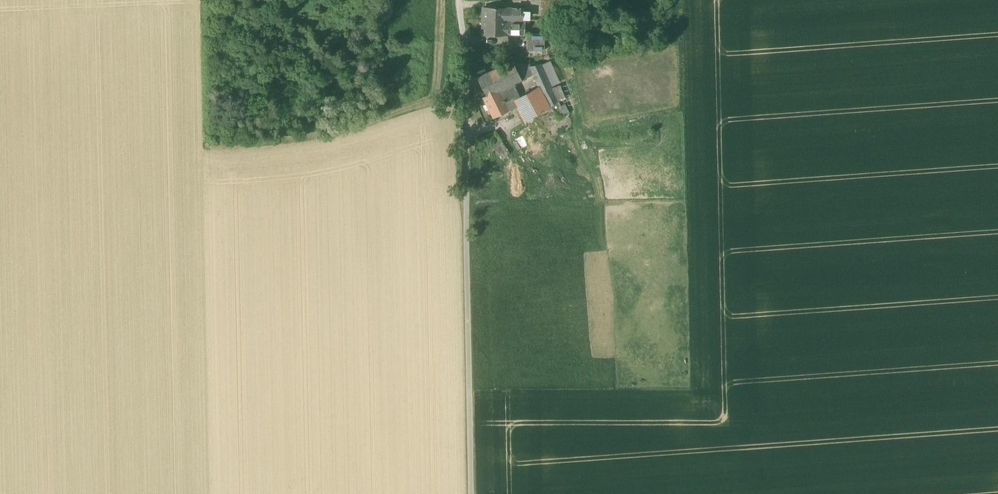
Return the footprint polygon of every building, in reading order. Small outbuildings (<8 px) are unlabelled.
[(558,15),(558,0),(542,0),(542,15),(558,15)] [(508,19),(508,18),(508,9),(483,8),(483,19),(500,20),(500,18),(508,19)] [(523,9),(508,9),(508,18),(523,19),(523,11),(523,9)] [(508,23),(508,19),(500,18),(500,20),(483,19),(483,34),(524,35),(525,24),(508,23)] [(526,51),(545,52),(545,34),(526,34),(526,51)] [(514,84),(522,80),(514,62),(513,61),(477,78),(486,96),(487,97),(500,90),(514,84)] [(539,87),(542,93),(560,86),(549,61),(530,66),(529,64),(514,62),(522,80),(533,75),(539,87)] [(510,110),(518,107),(515,101),(521,97),(514,84),(500,90),(510,110)] [(559,102),(566,99),(560,86),(542,93),(550,107),(559,102)] [(518,107),(525,120),(547,108),(550,107),(542,93),(539,87),(521,97),(515,101),(518,107)] [(488,109),(493,118),(510,110),(506,101),(500,90),(487,97),(486,96),(483,97),(488,109)] [(550,107),(547,108),(549,113),(555,110),(562,106),(559,102),(550,107)] [(566,104),(562,106),(555,110),(560,118),(570,113),(566,104)] [(496,150),(501,159),(511,153),(496,132),(483,141),(482,139),(474,143),(480,152),(484,157),(496,150)]
